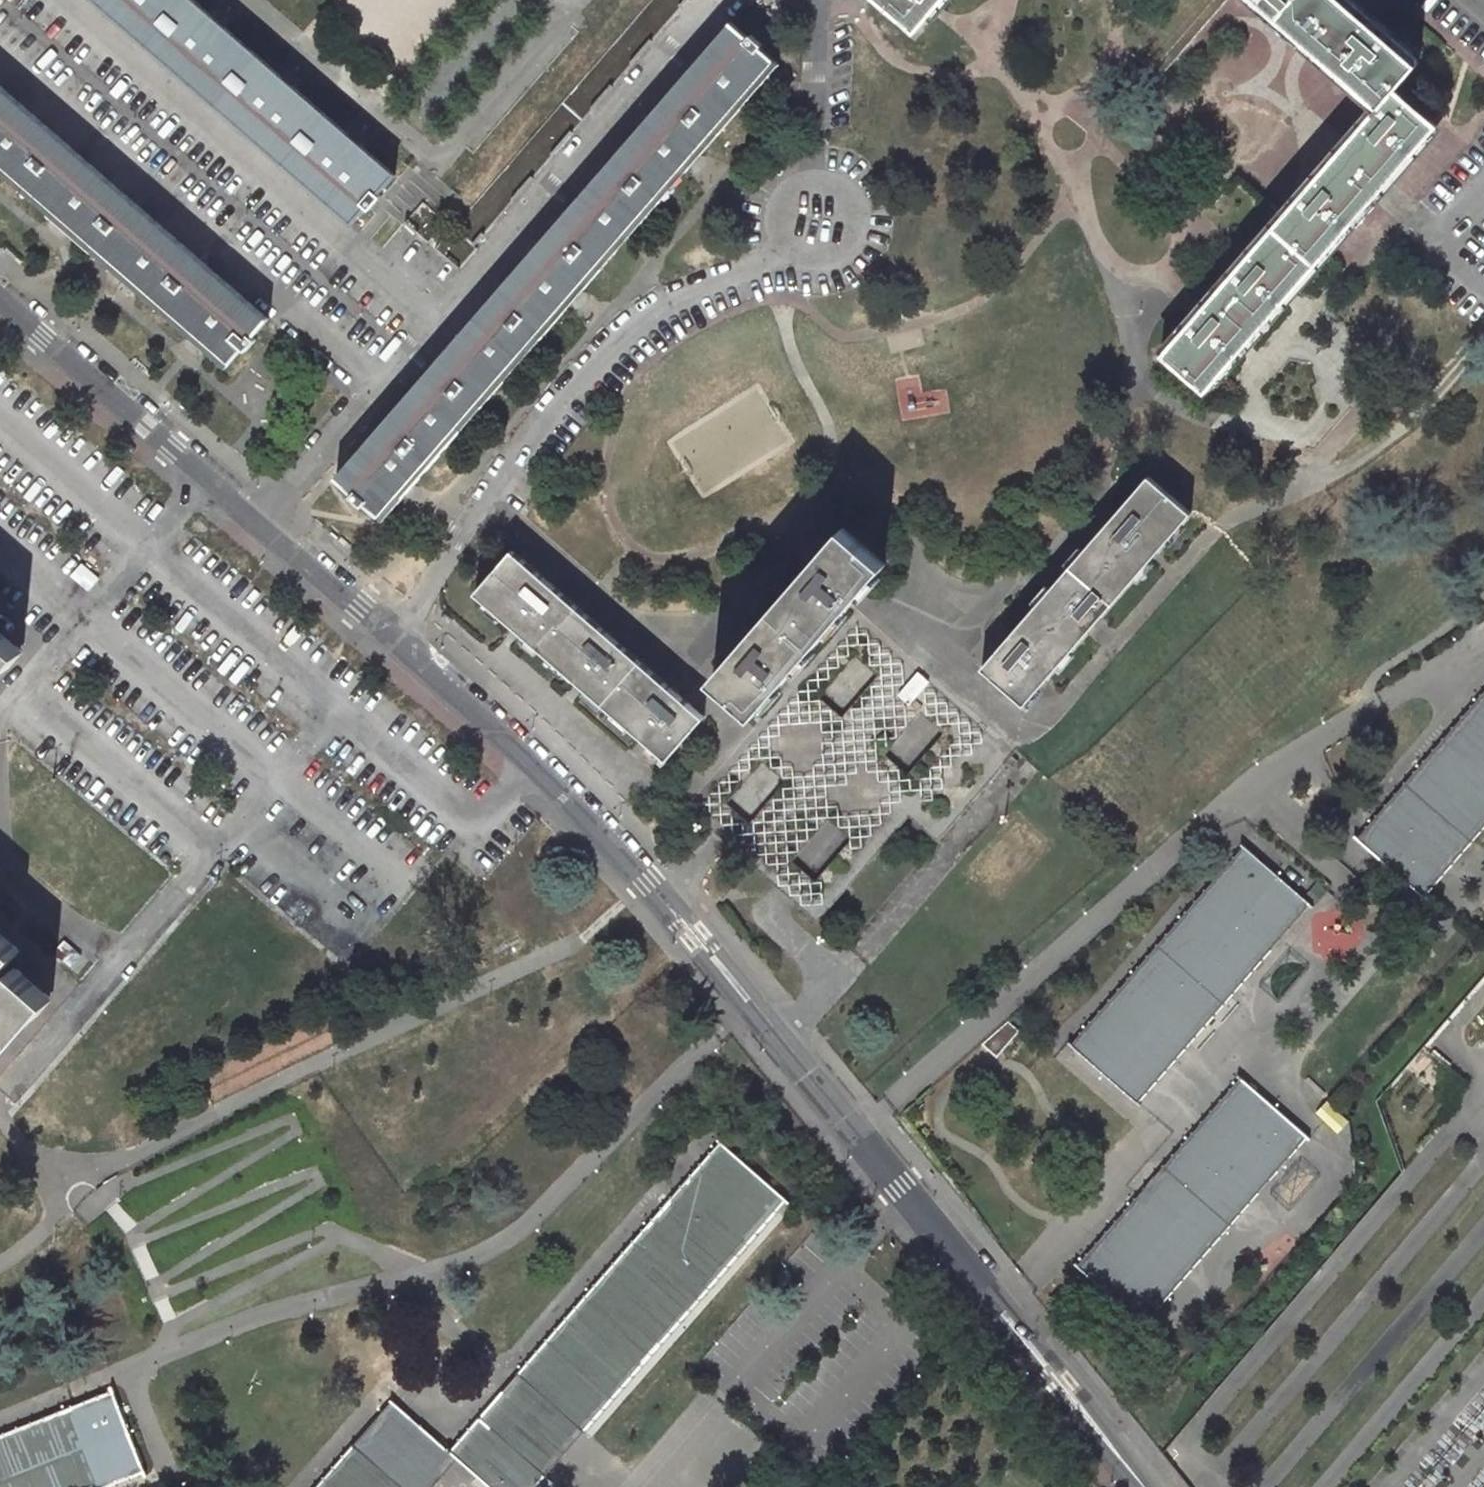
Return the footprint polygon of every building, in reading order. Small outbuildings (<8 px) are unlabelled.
[(358,220),(398,174),(362,142),(299,88),(238,36),(197,0),(101,0),(358,220)] [(921,30),(947,0),(886,0),(921,30)] [(1356,0),(1265,0),(1380,99),(1164,349),(1205,387),(1435,120),(1393,84),(1419,53),(1356,0)] [(755,35),(737,21),(343,480),(368,503),(376,496),(395,513),(414,492),(473,423),(536,349),(591,286),(648,220),(712,145),(769,79),(785,60),(767,45),(770,41),(759,31),(755,35)] [(0,83),(0,164),(46,204),(130,277),(206,344),(232,366),(249,345),(255,349),(265,338),(259,332),(270,319),(0,83)] [(1197,515),(1156,479),(990,671),(1033,706),(1064,670),(1120,605),(1175,541),(1197,515)] [(893,565),(853,531),(722,682),(762,717),(783,693),(872,590),(893,565)] [(709,720),(516,550),(481,592),(507,616),(576,677),(646,741),(672,764),(709,720)] [(1023,753),(865,615),(693,812),(720,836),(787,895),(824,928),(917,821),(945,844),(1023,753)] [(24,651),(0,630),(0,678),(24,651)] [(1364,833),(1431,891),(1483,831),(1483,695),(1364,833)] [(1248,839),(1075,1038),(1142,1097),(1316,897),(1248,839)] [(0,935),(0,977),(21,952),(0,935)] [(52,1002),(31,984),(16,971),(5,983),(0,978),(0,1063),(52,1002)] [(1313,1129),(1246,1072),(1081,1261),(1147,1319),(1313,1129)] [(458,1465),(485,1486),(536,1486),(785,1202),(717,1144),(446,1454),(458,1465)] [(112,1383),(0,1429),(0,1486),(85,1486),(145,1462),(112,1383)] [(446,1454),(389,1405),(317,1486),(439,1486),(458,1465),(446,1454)]
